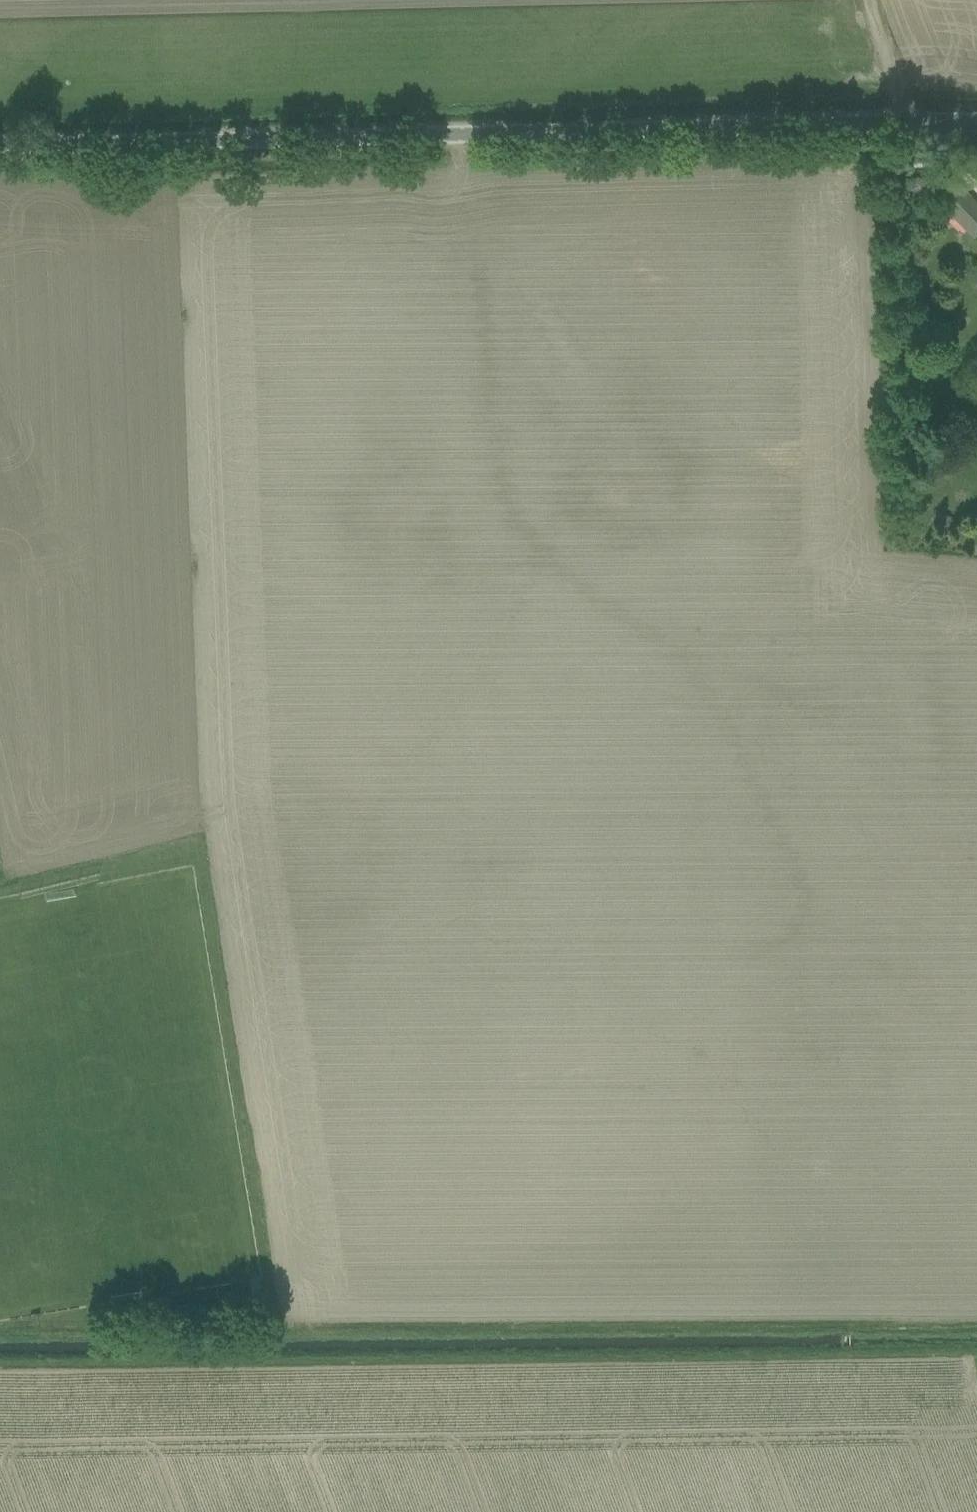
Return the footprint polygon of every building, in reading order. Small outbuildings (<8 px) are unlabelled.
[(940,200),(954,214),(975,236),(976,233),(976,203),(957,183),(940,200)]
